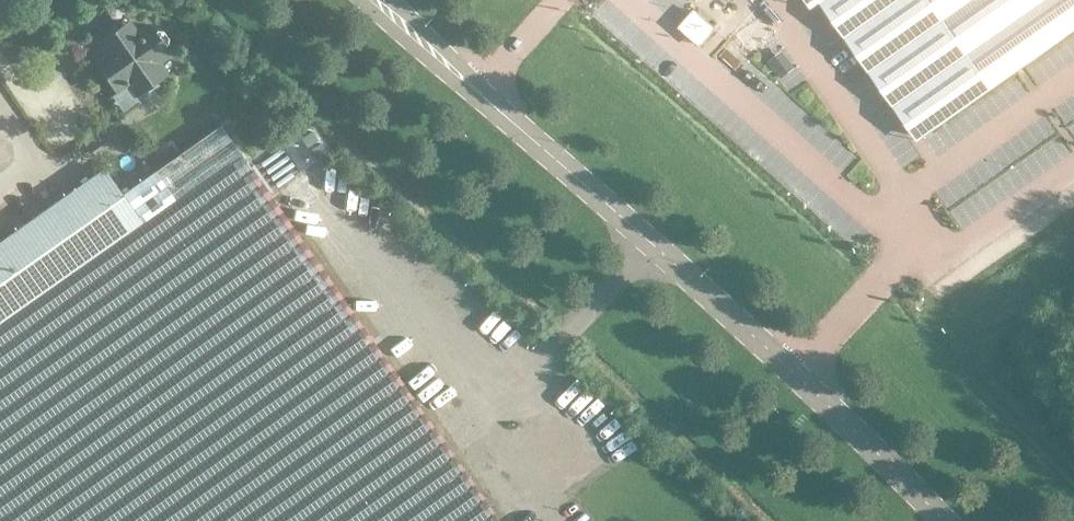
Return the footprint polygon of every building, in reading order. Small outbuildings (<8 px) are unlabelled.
[(923,135),(1073,28),(1073,0),(828,0),(923,135)] [(166,42),(166,38),(162,32),(158,31),(155,33),(148,23),(137,31),(129,20),(117,29),(120,32),(113,37),(110,34),(98,42),(106,53),(95,60),(117,91),(128,84),(135,94),(147,86),(145,83),(152,78),(154,81),(166,73),(159,62),(170,54),(162,44),(166,42)] [(220,124),(123,192),(105,167),(0,241),(0,520),(500,520),(220,124)]
